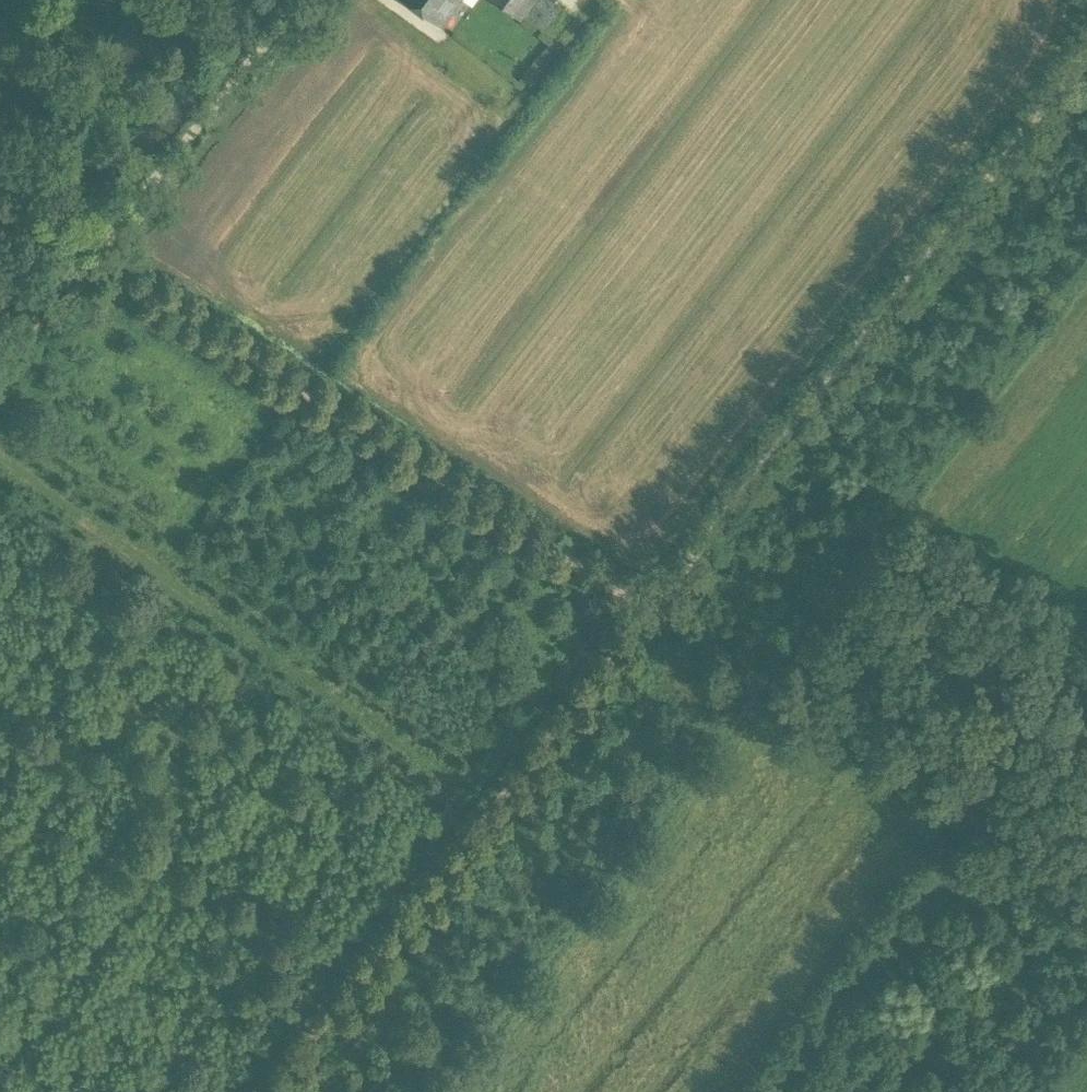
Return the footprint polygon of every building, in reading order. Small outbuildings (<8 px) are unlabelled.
[(461,0),(404,0),(440,28),(461,0)] [(521,22),(537,0),(490,0),(521,22)]
